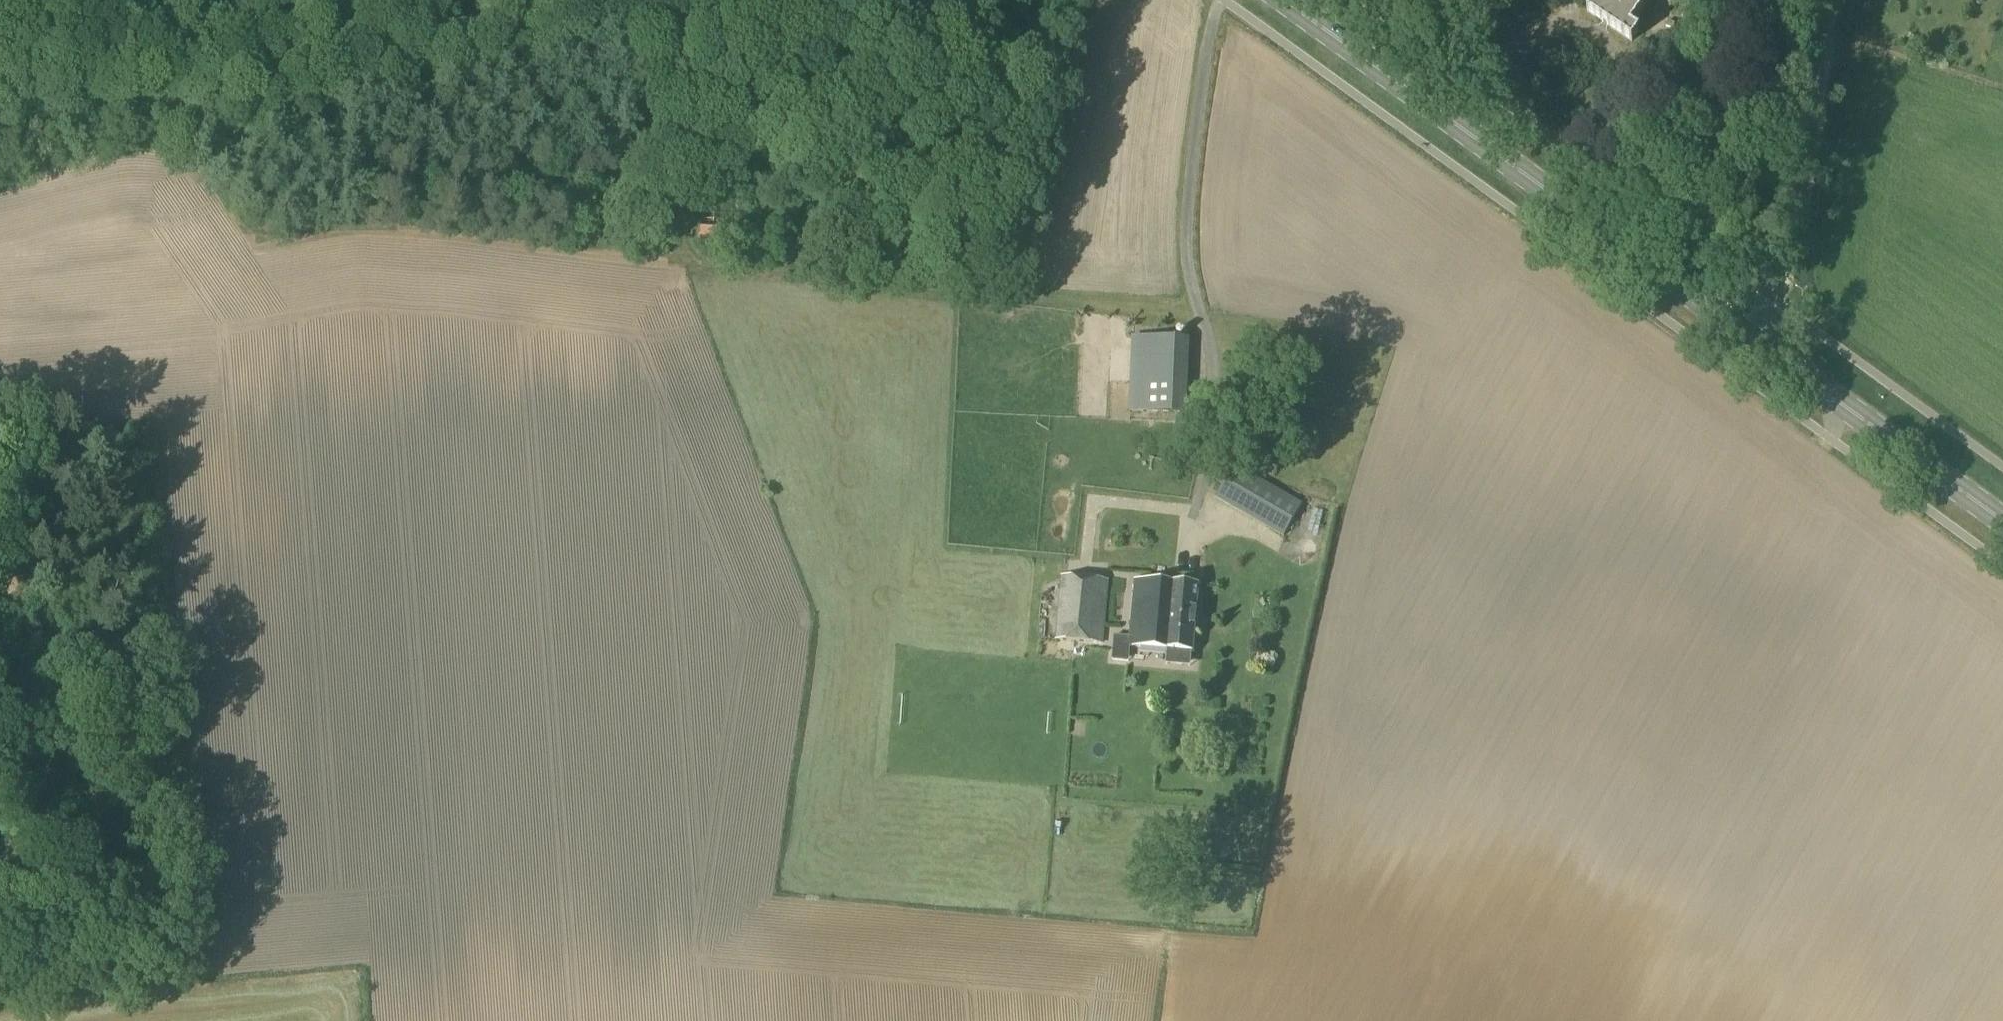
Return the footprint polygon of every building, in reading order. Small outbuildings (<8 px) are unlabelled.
[(1639,30),(1631,25),(1648,0),(1593,0),(1586,11),(1631,42),(1639,30)] [(725,239),(727,214),(698,212),(696,237),(725,239)] [(1183,415),(1184,387),(1128,384),(1127,412),(1183,415)] [(1282,536),(1300,505),(1225,461),(1215,478),(1224,483),(1215,497),(1282,536)] [(1108,581),(1060,576),(1054,640),(1102,644),(1108,581)] [(1165,660),(1190,662),(1190,653),(1193,653),(1199,587),(1135,580),(1128,646),(1166,650),(1165,660)]
